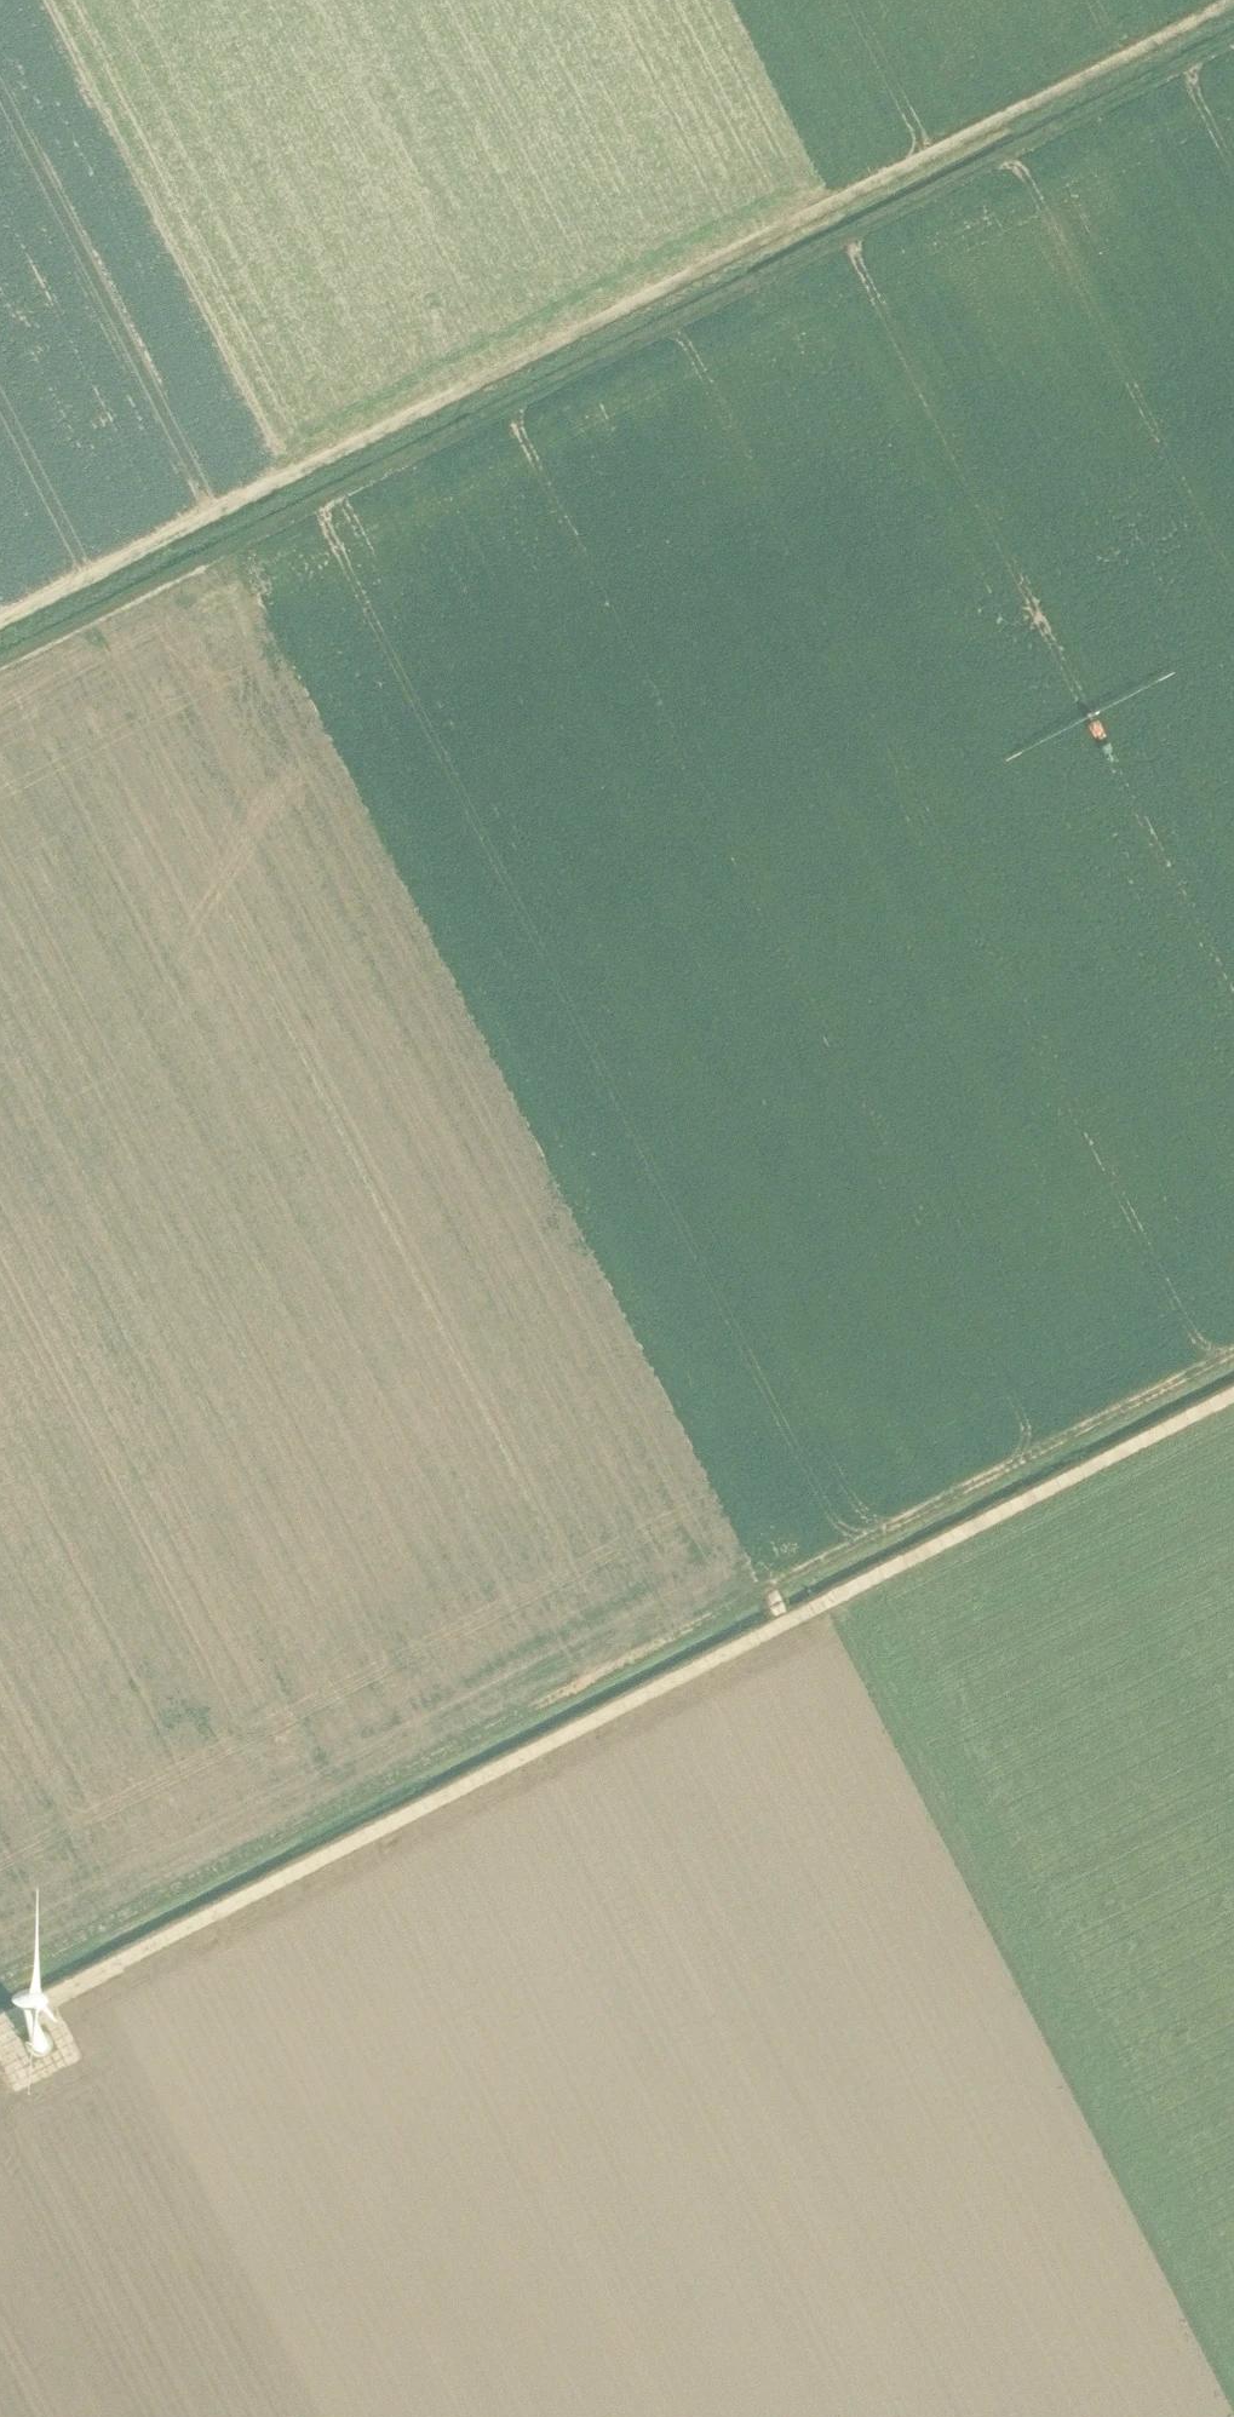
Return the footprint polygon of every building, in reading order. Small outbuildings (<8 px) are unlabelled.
[(39,2052),(40,2052),(41,2052),(42,2051),(43,2051),(44,2050),(45,2050),(45,2049),(46,2049),(46,2048),(47,2047),(47,2046),(48,2045),(48,2044),(48,2043),(48,2042),(48,2041),(47,2040),(47,2039),(46,2038),(45,2037),(44,2036),(43,2036),(42,2035),(41,2035),(40,2035),(39,2035),(38,2035),(37,2035),(36,2036),(35,2036),(34,2037),(33,2037),(33,2038),(32,2038),(32,2039),(32,2040),(31,2040),(31,2041),(31,2042),(31,2043),(31,2044),(31,2045),(31,2046),(32,2047),(32,2048),(33,2049),(34,2050),(35,2050),(35,2051),(36,2051),(37,2051),(38,2052),(39,2052)] [(1,2087),(15,2081),(4,2056),(0,2058),(0,2085),(1,2087)]
